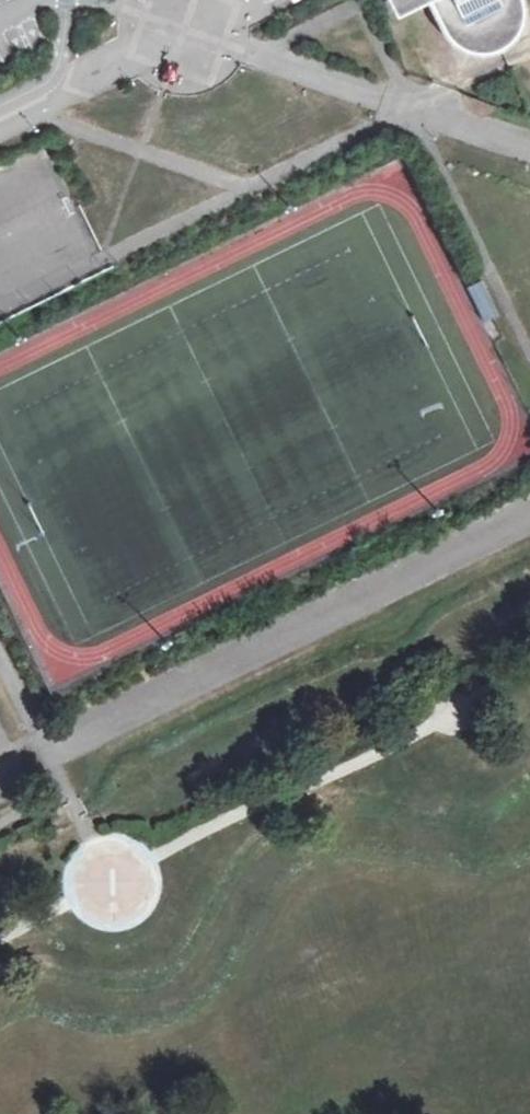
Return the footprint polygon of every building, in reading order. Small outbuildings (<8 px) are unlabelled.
[(431,1),(430,0),(389,0),(398,17),(431,1)] [(431,1),(446,34),(455,45),(466,53),(483,56),(503,52),(517,41),(523,28),(526,12),(524,0),(493,0),(497,9),(489,25),(472,22),(460,0),(433,0),(431,1)] [(472,22),(489,25),(497,9),(493,0),(460,0),(472,22)] [(482,281),(467,289),(483,322),(498,314),(482,281)]
